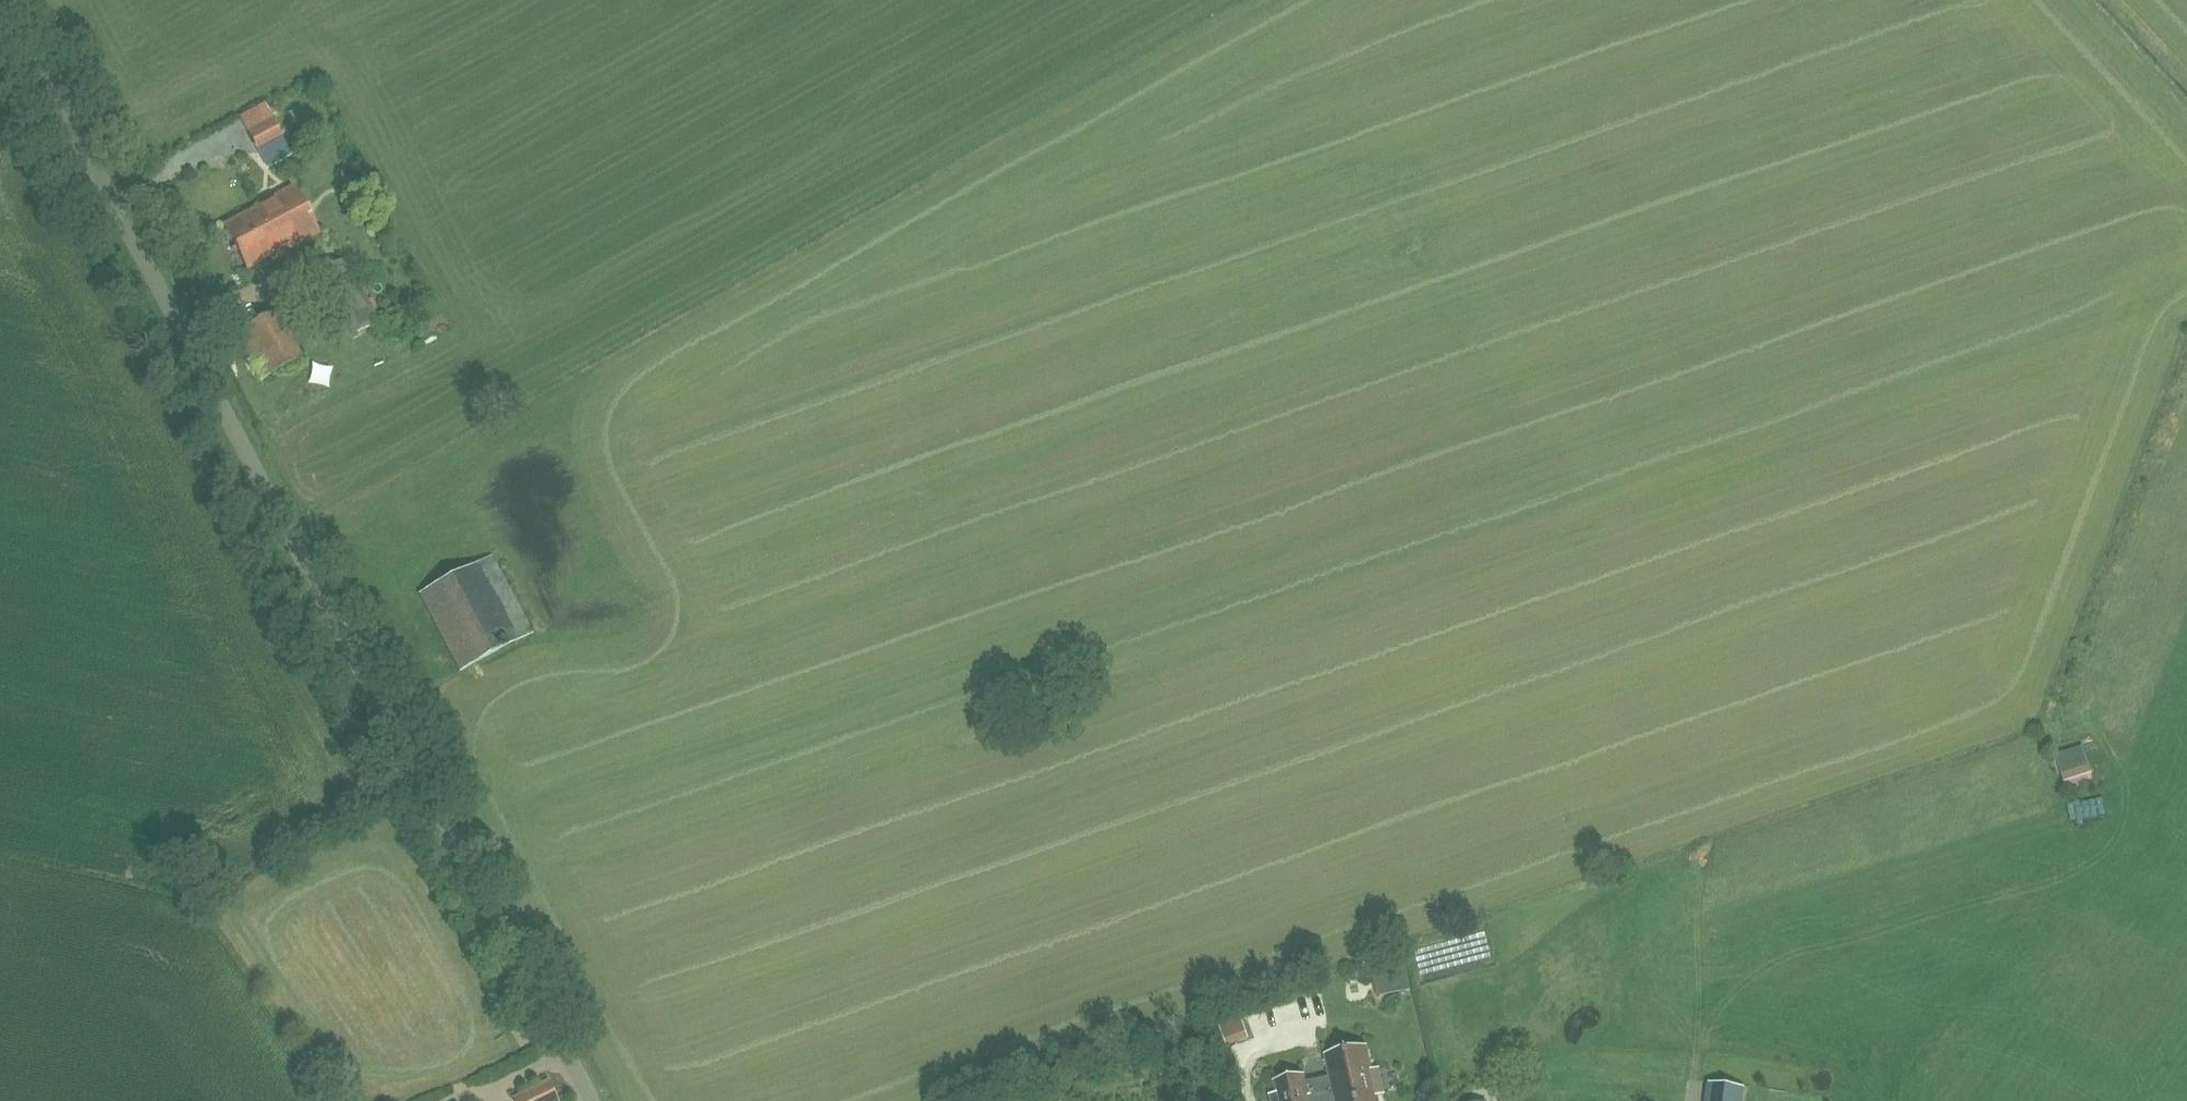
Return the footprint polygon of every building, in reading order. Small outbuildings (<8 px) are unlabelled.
[(272,115),(246,129),(261,156),(286,143),(272,115)] [(264,203),(289,250),(320,233),(295,187),(264,203)] [(279,254),(289,250),(264,203),(255,208),(256,210),(225,227),(247,269),(278,252),(279,254)] [(340,342),(379,322),(346,259),(307,279),(340,342)] [(261,380),(304,358),(278,311),(236,333),(261,380)] [(492,557),(477,565),(421,594),(462,671),(532,634),(492,557)] [(2067,794),(2093,786),(2089,772),(2062,780),(2067,794)] [(1401,959),(1372,965),(1379,997),(1407,990),(1401,959)] [(1231,1026),(1237,1042),(1247,1038),(1241,1022),(1231,1026)] [(1366,1047),(1325,1056),(1330,1078),(1305,1084),(1303,1076),(1274,1083),(1277,1095),(1270,1096),(1271,1100),(1378,1100),(1366,1047)] [(515,1099),(516,1100),(558,1100),(549,1083),(515,1099)] [(1709,1085),(1707,1100),(1742,1100),(1744,1090),(1709,1085)]
